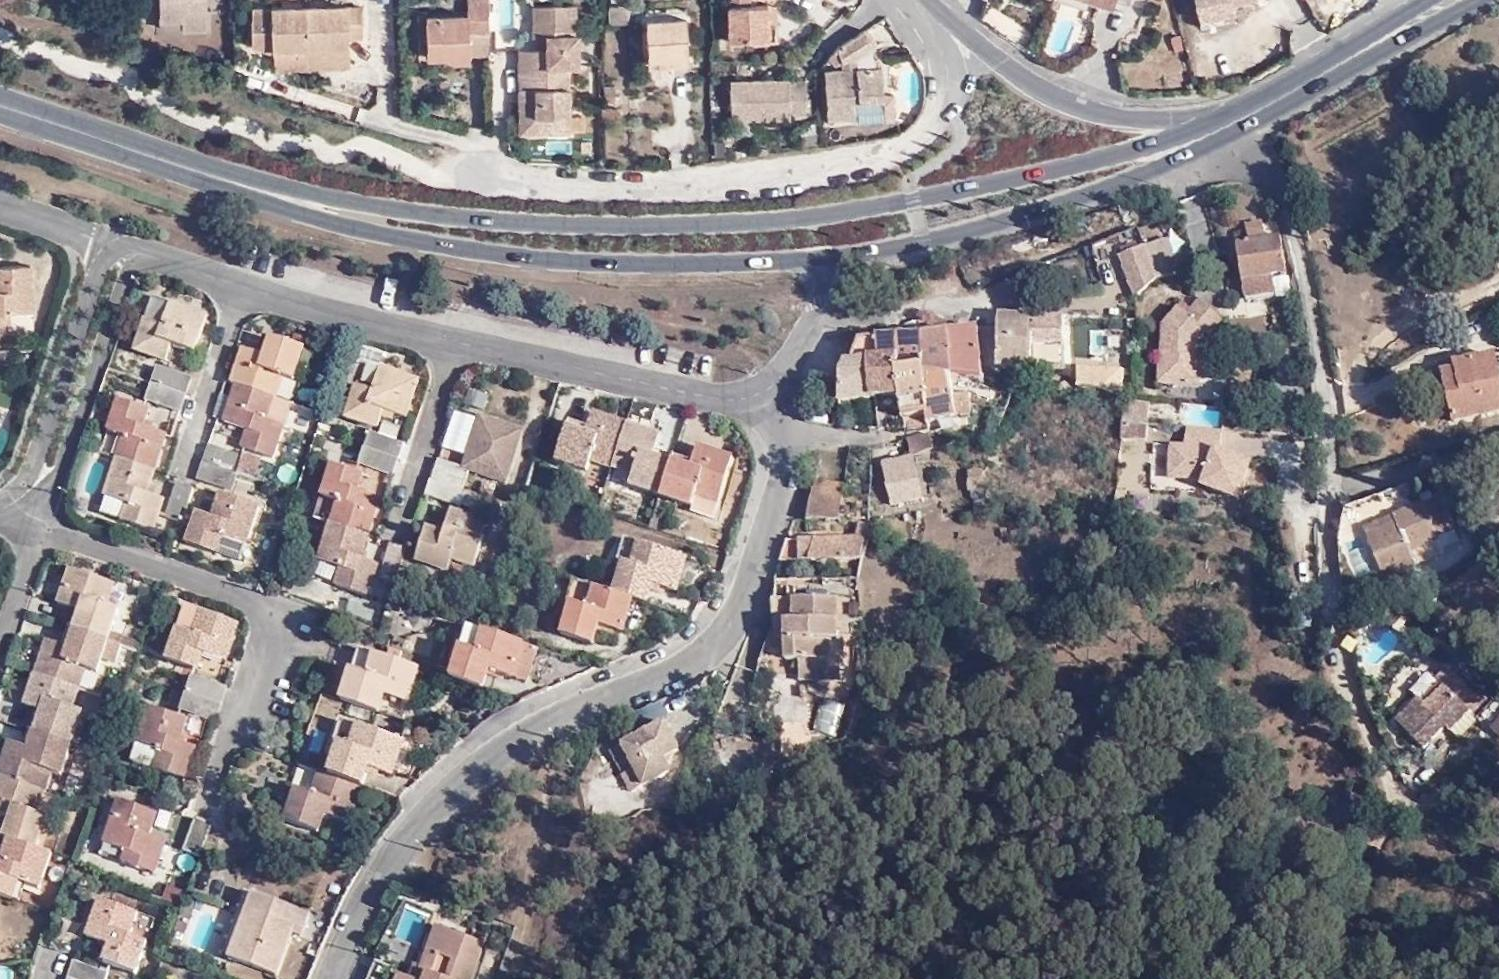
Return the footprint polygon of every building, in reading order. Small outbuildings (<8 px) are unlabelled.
[(183,30),(206,30),(206,0),(160,0),(160,21),(183,21),(183,30)] [(1112,7),(1114,3),(1131,9),(1134,0),(1092,0),(1112,7)] [(1199,20),(1233,12),(1231,2),(1241,0),(1194,0),(1199,20)] [(489,29),(489,3),(468,3),(468,16),(425,17),(426,58),(451,57),(451,64),(471,63),(471,57),(470,29),(489,29)] [(750,5),(728,6),(728,42),(762,41),(761,5),(750,5)] [(761,5),(762,41),(769,41),(768,5),(761,5)] [(306,50),(349,50),(349,39),(362,38),(362,6),(252,7),(252,45),(272,50),(306,50)] [(547,118),(569,117),(569,88),(568,68),(580,68),(579,35),(568,35),(567,6),(532,7),(533,36),(538,35),(545,36),(545,50),(539,50),(517,50),(520,134),(547,134),(547,118)] [(610,24),(629,24),(629,7),(609,7),(610,24)] [(660,59),(661,68),(689,67),(688,59),(686,17),(646,20),(649,60),(660,59)] [(160,29),(183,30),(183,21),(160,21),(160,29)] [(471,57),(489,57),(489,29),(470,29),(471,57)] [(884,101),(883,94),(881,66),(856,68),(855,61),(876,49),(863,29),(837,46),(843,69),(823,71),(827,123),(854,121),(854,115),(853,103),(884,101)] [(306,69),(306,50),(274,51),(275,70),(306,69)] [(349,61),(349,50),(306,50),(306,61),(349,61)] [(648,69),(661,68),(660,59),(649,60),(648,69)] [(789,80),(730,82),(730,119),(791,117),(791,115),(807,114),(806,84),(789,84),(789,80)] [(894,93),(883,94),(884,101),(884,112),(885,119),(896,118),(894,93)] [(884,112),(884,101),(853,103),(854,115),(884,112)] [(618,108),(600,108),(600,118),(618,118),(618,108)] [(570,133),(569,117),(547,118),(547,134),(570,133)] [(1266,240),(1264,225),(1247,226),(1248,243),(1236,244),(1244,298),(1274,293),(1272,274),(1285,273),(1281,239),(1266,240)] [(1166,240),(1141,249),(1148,269),(1172,261),(1166,240)] [(1148,269),(1141,249),(1115,258),(1124,285),(1152,281),(1148,269)] [(1152,281),(1170,279),(1172,261),(1148,269),(1152,281)] [(10,324),(9,314),(34,312),(31,265),(0,267),(0,324),(10,324)] [(1272,276),(1276,296),(1290,294),(1286,274),(1272,276)] [(1130,302),(1133,299),(1152,281),(1124,285),(1130,302)] [(153,296),(145,319),(162,325),(171,302),(153,296)] [(1159,328),(1158,333),(1205,309),(1196,300),(1183,316),(1175,310),(1159,328)] [(162,325),(145,319),(134,350),(166,362),(172,345),(194,353),(208,315),(171,302),(162,325)] [(1207,338),(1221,322),(1205,309),(1158,333),(1154,386),(1195,390),(1198,359),(1194,359),(1195,342),(1203,334),(1207,338)] [(999,366),(1031,368),(1030,344),(1061,344),(1060,319),(998,316),(999,366)] [(917,325),(920,338),(948,334),(947,324),(917,325)] [(1111,351),(1110,328),(1087,329),(1089,352),(1111,351)] [(975,329),(948,334),(951,379),(978,379),(978,383),(985,384),(985,379),(985,375),(982,374),(975,329)] [(948,334),(920,338),(925,375),(925,383),(951,380),(951,379),(948,334)] [(1429,355),(1445,407),(1497,392),(1491,367),(1498,365),(1498,334),(1429,355)] [(235,384),(277,399),(283,378),(294,381),(305,349),(269,338),(264,355),(241,348),(230,382),(235,384)] [(897,340),(896,340),(897,359),(898,376),(925,375),(920,338),(897,340)] [(897,359),(896,340),(857,340),(850,361),(846,361),(837,381),(837,401),(870,400),(869,361),(897,359)] [(898,376),(897,359),(869,361),(870,400),(875,400),(899,400),(898,376)] [(383,411),(395,414),(407,418),(419,380),(363,361),(355,386),(345,418),(378,428),(381,417),(383,411)] [(158,366),(152,383),(186,395),(192,378),(158,366)] [(1079,385),(1124,389),(1126,371),(1080,366),(1079,385)] [(925,375),(898,376),(899,400),(902,419),(929,417),(925,383),(925,375)] [(929,417),(930,423),(969,415),(969,405),(968,396),(952,397),(951,380),(925,383),(929,417)] [(186,395),(152,383),(146,401),(180,413),(186,395)] [(269,420),(277,399),(235,384),(223,422),(246,430),(240,447),(273,458),(285,426),(269,420)] [(124,437),(116,458),(155,472),(168,435),(144,427),(150,410),(117,399),(106,431),(108,431),(124,437)] [(1125,401),(1123,421),(1149,423),(1150,404),(1133,402),(1125,401)] [(1149,423),(1171,425),(1172,405),(1150,404),(1149,423)] [(381,417),(393,421),(395,414),(383,411),(381,417)] [(591,462),(611,469),(626,422),(593,411),(585,433),(568,426),(555,462),(587,472),(591,462)] [(432,479),(463,490),(469,470),(506,483),(524,430),(480,415),(463,468),(439,459),(432,479)] [(660,496),(671,461),(653,455),(660,433),(626,422),(611,469),(644,480),(641,490),(660,496)] [(1220,449),(1221,430),(1186,427),(1185,444),(1169,444),(1166,476),(1201,479),(1198,485),(1238,498),(1251,460),(1220,449)] [(100,453),(116,458),(124,437),(108,431),(100,453)] [(364,448),(399,459),(404,443),(369,431),(364,448)] [(931,438),(908,444),(913,461),(934,455),(931,438)] [(202,461),(237,473),(243,456),(208,444),(202,461)] [(696,497),(717,504),(733,458),(697,446),(690,467),(671,461),(660,496),(693,508),(696,497)] [(393,475),(399,459),(364,448),(359,463),(393,475)] [(155,472),(116,458),(103,496),(106,497),(126,504),(121,518),(120,520),(154,532),(165,500),(148,494),(155,472)] [(231,491),(237,473),(202,461),(196,479),(231,491)] [(922,503),(913,461),(886,468),(893,509),(922,503)] [(329,523),(368,535),(380,499),(358,492),(364,475),(331,464),(314,518),(329,523)] [(969,468),(972,498),(985,498),(983,468),(969,468)] [(457,507),(463,490),(432,479),(426,496),(457,507)] [(193,487),(178,481),(166,517),(183,523),(195,487),(193,487)] [(1428,535),(1457,526),(1456,523),(1476,516),(1464,483),(1399,505),(1402,515),(1385,520),(1399,564),(1434,552),(1432,548),(1428,535)] [(813,484),(810,522),(841,522),(844,486),(813,484)] [(487,498),(465,491),(461,504),(483,511),(487,498)] [(223,538),(242,545),(246,546),(260,506),(221,492),(212,517),(196,512),(185,544),(218,556),(223,538)] [(126,504),(106,497),(101,512),(121,518),(126,504)] [(714,515),(717,504),(696,497),(693,508),(714,515)] [(657,504),(649,529),(656,531),(664,506),(657,504)] [(474,567),(489,522),(451,510),(443,533),(426,527),(415,562),(448,572),(452,560),(474,567)] [(856,535),(792,539),(786,562),(860,558),(867,526),(864,522),(856,535)] [(361,558),(368,535),(329,523),(316,561),(341,569),(335,586),(368,597),(379,564),(361,558)] [(1462,540),(1457,526),(1428,535),(1432,548),(1462,540)] [(237,562),(242,545),(223,538),(218,556),(237,562)] [(631,564),(638,542),(623,538),(616,560),(622,561),(631,564)] [(408,548),(389,542),(378,578),(397,584),(408,548)] [(613,592),(633,598),(646,603),(652,584),(675,592),(686,557),(638,542),(631,564),(622,561),(613,592)] [(79,611),(73,629),(108,640),(119,608),(108,605),(115,584),(69,569),(57,603),(79,611)] [(622,633),(633,598),(613,592),(594,586),(587,608),(571,603),(561,634),(593,645),(599,626),(622,633)] [(837,680),(837,659),(827,658),(827,640),(836,640),(835,601),(791,602),(791,625),(792,639),(783,640),(783,643),(782,663),(794,663),(795,681),(837,680)] [(239,623),(188,607),(181,629),(177,628),(167,660),(198,670),(203,654),(227,661),(239,623)] [(450,678),(483,689),(489,671),(513,678),(524,644),(481,630),(467,625),(450,678)] [(775,643),(783,643),(783,640),(792,639),(791,625),(774,625),(775,643)] [(108,640),(73,629),(68,647),(44,639),(34,674),(80,690),(87,670),(97,673),(102,660),(115,664),(121,645),(108,640)] [(827,658),(837,659),(836,640),(827,640),(827,658)] [(538,648),(524,644),(513,678),(527,683),(538,648)] [(419,668),(357,647),(340,700),(380,713),(386,694),(408,701),(419,668)] [(1470,684),(1443,656),(1429,670),(1436,676),(1421,691),(1414,684),(1391,708),(1418,735),(1441,714),(1453,726),(1468,713),(1465,710),(1486,690),(1476,679),(1470,684)] [(187,693),(222,705),(228,688),(193,676),(187,693)] [(796,682),(796,694),(836,693),(836,682),(796,682)] [(169,704),(182,708),(187,693),(174,689),(169,704)] [(215,723),(222,705),(187,693),(182,708),(181,712),(215,723)] [(835,729),(840,701),(822,698),(817,726),(835,729)] [(179,741),(187,720),(149,707),(131,760),(154,768),(154,770),(186,781),(198,748),(179,741)] [(328,774),(361,786),(363,786),(369,768),(393,777),(405,742),(346,722),(328,774)] [(662,723),(621,744),(632,767),(618,773),(626,790),(666,771),(659,757),(674,749),(662,723)] [(1498,742),(1498,724),(1490,730),(1498,742)] [(44,792),(45,793),(52,771),(64,775),(73,745),(33,732),(28,748),(9,742),(0,769),(0,778),(44,792)] [(757,757),(746,761),(750,772),(761,769),(757,757)] [(349,822),(361,786),(328,774),(318,771),(311,793),(295,788),(284,820),(319,832),(325,814),(349,822)] [(37,848),(48,817),(37,814),(44,792),(0,778),(0,817),(7,819),(1,837),(8,839),(37,848)] [(150,836),(157,813),(118,800),(103,844),(129,853),(125,864),(155,874),(165,841),(150,836)] [(200,858),(212,824),(195,818),(183,851),(200,858)] [(37,848),(8,839),(0,860),(0,896),(14,901),(20,883),(41,890),(53,853),(37,848)] [(162,902),(181,905),(184,888),(165,885),(162,902)] [(221,955),(227,958),(245,909),(255,912),(261,898),(245,891),(221,955)] [(245,909),(227,958),(278,975),(296,926),(305,929),(310,915),(261,898),(255,912),(245,909)] [(139,913),(99,899),(86,938),(109,946),(104,962),(137,974),(149,942),(131,936),(139,913)] [(483,943),(436,927),(421,969),(428,971),(425,978),(470,978),(483,943)] [(74,961),(68,978),(71,978),(104,978),(106,971),(74,961)] [(373,964),(367,978),(414,978),(373,964)]
